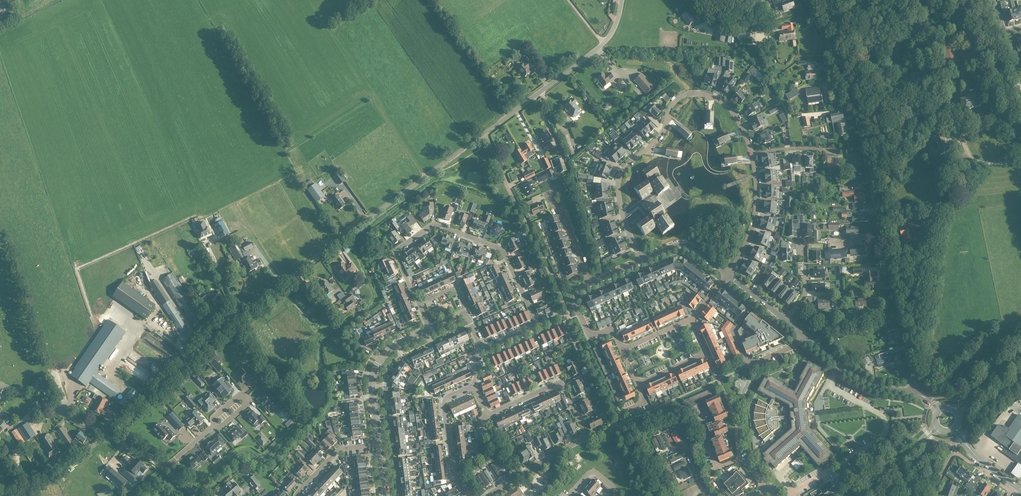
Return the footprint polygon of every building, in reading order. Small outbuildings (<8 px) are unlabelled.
[(792,4),(781,7),(783,13),(794,9),(792,4)] [(1013,10),(1012,9),(1003,11),(1005,18),(1008,17),(1009,22),(1015,20),(1013,10)] [(1013,10),(1015,20),(1020,19),(1018,9),(1013,10)] [(696,20),(689,10),(682,16),(689,26),(696,20)] [(794,30),(793,30),(792,23),(789,24),(781,25),(782,30),(788,29),(788,31),(779,32),(780,41),(796,39),(794,30)] [(744,38),(750,37),(749,28),(737,30),(739,42),(745,41),(744,38)] [(717,29),(715,41),(730,44),(732,32),(717,29)] [(529,68),(530,69),(535,65),(529,57),(524,61),(526,63),(524,64),(518,68),(524,77),(530,73),(528,69),(529,68)] [(725,67),(725,59),(721,58),(721,59),(717,58),(717,66),(721,66),(725,67)] [(813,69),(815,69),(815,65),(807,65),(807,69),(809,69),(809,72),(806,72),(806,80),(817,80),(817,72),(813,72),(813,69)] [(748,74),(751,76),(752,74),(753,74),(757,71),(753,67),(749,72),(748,74)] [(709,79),(706,78),(705,83),(710,85),(709,86),(715,87),(715,86),(715,87),(717,81),(718,77),(717,76),(719,72),(711,70),(709,79)] [(606,77),(603,74),(596,79),(603,88),(610,82),(609,81),(613,78),(610,73),(606,75),(607,76),(606,77)] [(634,81),(646,94),(654,87),(642,73),(634,81)] [(504,74),(498,78),(506,89),(511,85),(509,82),(506,77),(504,74)] [(748,74),(743,80),(747,83),(751,76),(748,74)] [(491,77),(498,87),(500,85),(493,75),(491,77)] [(724,88),(722,90),(727,94),(729,91),(730,92),(731,91),(732,91),(734,88),(733,87),(734,86),(736,82),(731,78),(728,82),(727,81),(723,87),(724,88)] [(806,94),(805,95),(805,99),(808,98),(808,102),(812,101),(812,103),(823,102),(823,105),(822,97),(822,96),(821,96),(820,87),(819,87),(819,88),(806,90),(806,89),(806,94)] [(786,95),(789,100),(799,95),(796,89),(786,95)] [(745,95),(745,94),(741,90),(739,93),(734,98),(734,99),(738,103),(740,105),(741,104),(742,105),(744,102),(744,101),(746,99),(747,98),(745,95)] [(984,97),(983,93),(981,94),(980,90),(974,92),(975,95),(970,97),(970,96),(966,98),(960,100),(962,107),(961,107),(960,108),(961,111),(963,112),(964,111),(964,112),(970,110),(975,109),(975,108),(981,106),(978,99),(984,97)] [(581,111),(579,109),(580,109),(575,103),(577,101),(574,98),(572,100),(564,107),(572,116),(574,117),(575,118),(581,113),(581,111)] [(646,112),(648,111),(655,118),(661,112),(653,104),(649,109),(647,107),(644,110),(643,109),(641,111),(645,116),(647,113),(646,112)] [(760,110),(756,104),(752,106),(751,106),(750,105),(747,107),(747,108),(745,110),(746,112),(745,112),(747,116),(748,115),(749,117),(751,115),(752,116),(755,114),(755,113),(756,113),(756,112),(760,110)] [(844,120),(842,112),(826,116),(828,123),(833,122),(841,121),(844,120)] [(671,116),(667,120),(675,129),(679,125),(671,116)] [(759,130),(758,129),(765,126),(763,121),(766,119),(765,116),(753,122),(755,124),(752,126),(754,131),(755,130),(755,131),(759,130)] [(641,125),(649,133),(650,131),(651,132),(654,129),(645,119),(643,121),(644,122),(642,125),(641,125)] [(836,126),(837,133),(838,133),(839,136),(847,134),(845,125),(842,125),(841,121),(833,122),(834,127),(836,126)] [(642,125),(640,123),(635,128),(644,137),(649,133),(641,125),(642,125)] [(678,132),(687,140),(691,135),(682,127),(678,132)] [(540,134),(545,144),(552,140),(547,130),(540,134)] [(611,132),(617,139),(619,137),(614,130),(611,132)] [(611,132),(609,134),(614,141),(617,139),(611,132)] [(630,135),(627,137),(634,146),(639,142),(631,132),(629,134),(630,135)] [(770,132),(758,136),(759,138),(757,138),(758,142),(760,141),(761,143),(763,143),(764,144),(768,143),(767,143),(771,141),(769,135),(771,135),(770,132)] [(731,140),(728,134),(717,139),(720,145),(731,140)] [(573,150),(568,135),(561,138),(566,153),(573,150)] [(629,150),(634,146),(627,137),(624,140),(623,138),(621,140),(629,150)] [(550,143),(546,145),(544,146),(543,147),(545,151),(552,147),(550,143)] [(613,145),(614,146),(611,149),(612,150),(613,150),(621,158),(625,154),(615,143),(613,145)] [(521,151),(524,157),(533,151),(529,144),(524,147),(525,148),(521,151)] [(665,156),(677,158),(678,151),(666,149),(665,156)] [(524,157),(521,151),(520,150),(515,153),(518,158),(516,158),(518,161),(519,160),(522,164),(527,161),(524,157)] [(608,151),(606,153),(616,163),(621,158),(613,150),(612,150),(610,153),(608,151)] [(770,154),(771,155),(762,157),(763,163),(764,163),(774,161),(774,157),(776,157),(775,153),(770,154)] [(726,165),(738,163),(737,156),(725,158),(726,165)] [(801,163),(801,156),(797,156),(793,156),(793,162),(794,162),(794,165),(794,170),(799,170),(799,172),(803,172),(803,163),(801,163)] [(806,170),(810,170),(810,173),(816,173),(816,162),(814,162),(814,157),(806,157),(806,168),(806,170)] [(541,161),(546,170),(551,167),(547,158),(541,161)] [(555,160),(551,161),(553,169),(557,167),(559,173),(566,171),(563,160),(556,163),(555,160)] [(599,165),(597,168),(597,169),(610,173),(612,167),(598,162),(597,164),(599,165)] [(657,227),(663,235),(673,227),(660,209),(676,198),(669,188),(652,165),(642,172),(647,180),(634,189),(642,200),(637,203),(644,213),(628,224),(630,230),(637,225),(644,236),(657,227)] [(597,168),(594,174),(607,179),(610,173),(597,169),(597,168)] [(526,180),(535,176),(532,170),(523,175),(526,180)] [(549,178),(546,172),(539,175),(536,176),(539,182),(542,181),(549,178)] [(340,184),(344,181),(339,174),(334,177),(340,184)] [(852,189),(862,189),(862,181),(852,181),(852,189)] [(676,197),(680,194),(678,192),(682,190),(677,182),(674,185),(676,188),(675,188),(676,190),(673,192),(676,197)] [(330,194),(340,190),(337,183),(328,188),(330,194)] [(532,183),(525,186),(529,196),(537,193),(532,183)] [(325,197),(315,185),(307,191),(316,203),(325,197)] [(855,196),(856,203),(865,202),(864,193),(858,194),(858,196),(855,196)] [(339,210),(345,205),(344,204),(345,203),(340,196),(339,197),(337,195),(331,199),(332,200),(331,201),(334,205),(335,204),(339,210)] [(532,203),(531,199),(521,203),(523,207),(532,203)] [(857,209),(857,208),(859,208),(860,211),(866,211),(865,202),(856,203),(852,203),(853,210),(857,209)] [(431,216),(430,210),(434,210),(433,203),(429,203),(430,207),(423,208),(423,213),(419,216),(424,221),(431,216)] [(533,215),(539,212),(541,215),(545,213),(543,210),(544,210),(541,203),(530,208),(533,215)] [(598,213),(610,210),(610,208),(611,208),(610,203),(596,206),(598,213)] [(455,205),(453,209),(445,206),(441,218),(449,221),(452,211),(456,213),(458,206),(455,205)] [(598,213),(599,219),(612,216),(610,210),(598,213)] [(402,221),(401,222),(403,224),(401,225),(408,234),(413,231),(410,227),(417,222),(411,215),(408,211),(404,215),(407,218),(402,221)] [(469,213),(468,216),(461,213),(457,224),(464,226),(466,221),(469,223),(472,214),(469,213)] [(558,219),(557,216),(545,220),(549,229),(550,229),(549,228),(559,225),(557,219),(558,219)] [(765,218),(763,223),(773,226),(775,221),(765,218)] [(471,225),(472,226),(473,226),(472,227),(476,229),(476,228),(483,230),(485,224),(475,220),(474,222),(473,222),(472,222),(471,225)] [(490,234),(498,237),(502,226),(494,223),(495,222),(491,220),(488,226),(492,228),(490,234)] [(399,231),(398,228),(392,221),(389,223),(391,225),(390,225),(396,233),(399,231)] [(614,221),(603,225),(605,231),(615,228),(616,228),(617,228),(617,227),(616,227),(614,221)] [(800,228),(800,223),(800,221),(799,221),(792,222),(792,225),(789,225),(789,236),(796,236),(796,232),(797,232),(797,228),(796,228),(800,228)] [(205,222),(195,227),(196,227),(198,232),(197,232),(200,239),(210,234),(207,227),(205,222)] [(226,230),(223,223),(216,227),(219,234),(226,230)] [(773,226),(763,223),(762,229),(774,232),(775,226),(773,226)] [(549,228),(550,229),(552,234),(556,233),(557,235),(562,233),(561,228),(562,228),(560,224),(559,225),(549,228)] [(547,226),(540,229),(541,234),(549,232),(547,226)] [(859,234),(859,227),(847,227),(847,235),(854,235),(854,234),(859,234)] [(908,227),(900,229),(901,236),(903,236),(905,242),(912,240),(911,236),(910,237),(909,230),(912,230),(911,227),(908,227)] [(618,234),(616,228),(615,228),(605,231),(607,235),(604,235),(605,238),(618,234)] [(388,237),(390,239),(388,241),(392,244),(393,243),(394,244),(400,239),(395,232),(388,237)] [(564,233),(562,233),(557,235),(551,237),(554,246),(556,246),(556,245),(566,242),(564,236),(565,236),(564,233)] [(761,233),(759,238),(769,241),(770,236),(761,233)] [(449,239),(450,237),(444,235),(441,244),(446,246),(449,239)] [(243,249),(252,245),(248,237),(240,242),(243,249)] [(432,247),(431,246),(426,238),(421,242),(422,244),(428,251),(432,247)] [(509,247),(517,243),(515,238),(506,242),(509,247)] [(769,241),(759,238),(757,243),(767,247),(769,241)] [(454,241),(449,239),(446,246),(446,248),(451,250),(450,253),(453,254),(455,247),(452,246),(454,241)] [(620,239),(608,244),(611,250),(613,250),(613,249),(622,245),(620,239)] [(559,254),(569,250),(567,245),(568,244),(567,241),(566,242),(556,245),(556,246),(559,254)] [(782,241),(781,244),(781,250),(783,250),(783,254),(782,254),(782,258),(783,258),(783,262),(792,261),(791,257),(792,257),(792,254),(791,254),(791,250),(789,250),(789,244),(782,241)] [(455,247),(453,254),(456,255),(456,254),(461,256),(461,255),(465,245),(460,243),(458,248),(455,247)] [(466,243),(465,245),(461,255),(470,258),(472,252),(469,251),(471,245),(466,243)] [(517,243),(509,247),(511,253),(520,249),(517,243)] [(137,254),(134,255),(131,244),(128,245),(132,256),(135,267),(140,265),(137,254)] [(421,252),(419,253),(423,259),(425,257),(423,254),(428,251),(422,244),(418,247),(421,252)] [(237,245),(229,249),(236,261),(239,259),(244,256),(242,253),(238,246),(237,245)] [(522,254),(532,249),(530,245),(520,250),(522,254)] [(613,250),(615,255),(625,251),(622,245),(613,249),(613,250)] [(868,246),(854,247),(850,247),(850,250),(851,254),(856,254),(856,256),(866,255),(866,253),(868,253),(868,246)] [(473,258),(478,260),(481,251),(482,251),(482,249),(477,247),(475,253),(472,252),(470,258),(472,259),(473,258)] [(755,247),(753,252),(762,257),(764,254),(766,255),(767,253),(755,247)] [(412,249),(408,253),(413,259),(415,263),(415,262),(419,259),(421,261),(423,259),(419,253),(416,255),(412,249)] [(572,258),(570,253),(571,253),(570,250),(569,250),(559,254),(557,254),(560,263),(572,258)] [(487,253),(482,251),(481,251),(478,260),(484,262),(487,253)] [(413,259),(408,253),(407,252),(402,256),(408,263),(413,259)] [(762,257),(753,252),(750,257),(761,263),(764,258),(762,257)] [(245,258),(244,256),(239,259),(240,261),(241,261),(245,267),(244,267),(245,270),(246,269),(248,273),(252,271),(252,270),(245,258)] [(256,268),(259,267),(262,265),(259,259),(256,261),(255,261),(253,262),(249,256),(245,258),(252,270),(256,268)] [(520,269),(523,268),(523,267),(525,266),(523,261),(525,260),(526,258),(524,256),(514,260),(516,264),(516,265),(518,270),(520,269)] [(572,258),(560,263),(563,271),(575,267),(573,262),(574,261),(573,258),(572,258)] [(385,268),(387,271),(395,267),(393,261),(389,263),(388,259),(378,264),(381,270),(385,268)] [(672,261),(668,263),(672,271),(675,270),(677,260),(672,260),(672,261)] [(531,270),(534,268),(540,265),(538,261),(527,266),(529,270),(531,269),(531,270)] [(682,271),(684,273),(690,265),(687,263),(687,262),(683,261),(681,271),(682,271)] [(748,261),(745,266),(754,271),(756,269),(758,270),(759,268),(748,261)] [(346,267),(343,263),(336,268),(344,279),(351,274),(351,273),(356,270),(351,264),(346,267)] [(667,274),(672,271),(668,263),(663,265),(667,274)] [(232,269),(229,264),(224,267),(227,272),(232,269)] [(491,274),(500,271),(497,265),(489,269),(491,274)] [(663,265),(657,268),(661,276),(667,274),(663,265)] [(684,273),(689,277),(695,269),(690,265),(684,273)] [(415,275),(421,272),(429,268),(428,266),(426,267),(427,268),(426,269),(425,268),(423,269),(423,270),(422,270),(422,269),(413,273),(415,275)] [(563,271),(567,280),(578,276),(576,270),(577,270),(576,266),(575,267),(563,271)] [(745,266),(742,271),(749,275),(748,276),(753,279),(754,276),(752,275),(754,271),(745,266)] [(396,279),(395,275),(398,273),(395,267),(387,271),(388,274),(384,276),(387,283),(389,282),(390,284),(396,281),(395,279),(396,279)] [(652,269),(652,270),(656,279),(661,276),(657,268),(652,270),(652,269)] [(521,277),(524,283),(533,279),(531,273),(532,273),(531,270),(531,269),(529,270),(522,274),(523,276),(521,277)] [(699,273),(695,269),(689,277),(693,280),(699,273)] [(825,277),(828,277),(828,274),(825,274),(825,270),(824,270),(824,269),(820,269),(820,270),(814,270),(814,272),(813,272),(813,276),(814,276),(818,276),(818,278),(825,278),(825,277)] [(648,272),(646,272),(651,281),(656,279),(652,270),(648,271),(648,272)] [(496,278),(502,275),(500,271),(491,274),(493,280),(496,278)] [(776,278),(771,274),(769,271),(764,277),(767,279),(763,285),(768,288),(776,278)] [(448,272),(445,273),(450,284),(455,281),(451,273),(449,274),(448,272)] [(641,274),(645,284),(651,281),(646,272),(641,275),(641,274)] [(875,288),(875,281),(874,281),(874,276),(875,276),(874,272),(866,273),(867,281),(866,281),(867,288),(868,288),(868,290),(872,289),(871,288),(875,288)] [(192,326),(203,319),(202,318),(205,317),(200,310),(198,312),(173,273),(162,280),(192,326)] [(441,278),(445,286),(450,284),(445,273),(443,274),(444,277),(441,278)] [(467,279),(459,283),(461,288),(471,284),(469,279),(474,276),(472,273),(466,276),(467,279)] [(693,280),(698,284),(704,277),(699,273),(693,280)] [(502,275),(496,278),(498,283),(508,279),(507,277),(506,278),(504,274),(502,275)] [(639,286),(645,284),(641,274),(637,276),(637,277),(635,278),(639,286)] [(435,278),(440,288),(445,286),(441,278),(439,279),(438,277),(435,278)] [(708,280),(704,277),(698,284),(703,288),(709,280),(709,279),(708,280)] [(434,291),(440,288),(435,278),(432,279),(433,282),(431,283),(434,291)] [(779,278),(770,290),(775,294),(784,282),(779,278)] [(508,279),(498,283),(500,288),(509,284),(507,281),(509,280),(508,279)] [(532,290),(539,286),(537,283),(536,284),(533,279),(524,283),(527,288),(528,288),(529,291),(532,290)] [(154,290),(162,305),(181,334),(188,329),(160,287),(156,280),(150,284),(154,290)] [(624,282),(628,291),(634,289),(630,280),(628,281),(628,280),(624,282)] [(713,282),(709,280),(703,288),(708,292),(714,284),(712,283),(713,282)] [(333,290),(327,281),(319,287),(326,296),(333,290)] [(427,281),(424,282),(429,293),(434,291),(431,283),(428,284),(427,281)] [(146,319),(156,305),(123,282),(113,296),(146,319)] [(424,296),(429,293),(424,282),(418,285),(419,288),(420,288),(424,296)] [(471,284),(461,288),(463,293),(473,288),(476,287),(474,282),(471,284)] [(624,283),(619,285),(623,294),(628,291),(624,282),(624,283)] [(393,287),(396,292),(404,288),(402,283),(393,287)] [(539,287),(539,286),(532,290),(533,292),(529,294),(532,301),(543,297),(540,289),(548,286),(547,283),(539,287)] [(825,292),(828,292),(828,288),(825,288),(825,284),(824,284),(824,283),(821,283),(821,284),(814,284),(814,286),(813,286),(813,290),(814,290),(814,291),(818,291),(818,292),(825,292)] [(500,294),(512,288),(512,287),(510,287),(509,284),(500,288),(498,289),(500,294)] [(617,285),(613,287),(618,296),(623,294),(619,285),(618,286),(617,285)] [(790,289),(785,285),(777,296),(782,300),(790,289)] [(612,299),(618,296),(613,287),(613,288),(608,290),(612,299)] [(396,292),(397,296),(395,297),(396,298),(406,293),(404,288),(396,292)] [(473,288),(463,293),(464,295),(465,294),(467,297),(476,293),(473,288)] [(513,290),(512,288),(500,294),(502,299),(513,294),(512,291),(513,290)] [(607,301),(612,299),(608,290),(603,292),(602,292),(607,301)] [(726,294),(727,295),(727,294),(723,291),(722,290),(716,298),(720,302),(726,294)] [(221,297),(215,291),(208,298),(214,304),(218,300),(220,302),(223,299),(221,297)] [(795,298),(797,296),(792,291),(785,300),(789,304),(795,298)] [(345,296),(342,292),(337,296),(340,300),(345,296)] [(597,295),(601,304),(607,301),(602,292),(598,294),(597,295)] [(399,299),(400,302),(406,299),(409,298),(406,293),(396,298),(395,299),(396,301),(399,299)] [(477,293),(476,293),(467,297),(466,298),(468,303),(479,298),(477,293)] [(203,303),(208,298),(203,294),(199,298),(203,303)] [(343,304),(348,311),(358,304),(353,298),(351,294),(344,299),(346,302),(343,304)] [(502,299),(504,304),(516,299),(513,294),(502,299)] [(694,294),(690,299),(697,304),(698,303),(701,300),(694,294)] [(720,302),(725,306),(731,298),(727,295),(726,294),(720,302)] [(592,297),(591,297),(596,306),(601,304),(597,295),(592,297)] [(478,298),(468,303),(469,304),(470,304),(471,307),(474,306),(482,302),(480,297),(479,298),(478,298)] [(590,309),(596,306),(591,297),(587,299),(588,299),(586,300),(590,309)] [(829,307),(829,302),(831,301),(831,297),(829,297),(818,298),(818,300),(819,308),(829,307)] [(725,306),(730,309),(736,302),(731,298),(725,306)] [(400,302),(397,303),(400,308),(410,304),(409,302),(408,303),(406,299),(400,302)] [(697,304),(690,299),(686,303),(694,309),(697,306),(696,305),(697,304)] [(866,299),(852,300),(850,300),(850,305),(852,304),(852,309),(856,309),(856,310),(864,310),(863,307),(866,306),(866,299)] [(482,302),(474,306),(475,309),(474,310),(475,312),(485,307),(482,302)] [(675,309),(679,318),(683,316),(683,315),(685,315),(683,311),(687,309),(684,306),(681,302),(677,304),(678,308),(675,309)] [(740,305),(736,302),(730,309),(735,313),(741,306),(740,305)] [(549,306),(547,307),(545,303),(535,307),(538,314),(545,311),(546,313),(551,311),(549,306)] [(400,308),(402,313),(411,309),(409,306),(411,305),(410,304),(400,308)] [(741,306),(735,313),(739,317),(745,309),(744,308),(745,308),(741,305),(740,305),(741,306)] [(706,311),(713,317),(717,312),(709,306),(706,310),(707,310),(706,311)] [(485,307),(475,312),(476,313),(477,313),(478,316),(487,312),(485,307)] [(402,313),(404,318),(414,313),(413,313),(413,312),(412,312),(411,309),(402,313)] [(670,312),(674,320),(679,318),(675,309),(670,312)] [(521,314),(525,323),(531,320),(527,311),(521,314)] [(713,317),(706,311),(705,312),(702,316),(709,322),(713,317)] [(664,314),(668,323),(674,320),(670,312),(664,314)] [(414,313),(404,318),(407,323),(417,319),(415,315),(414,315),(414,314),(414,313)] [(744,323),(738,331),(741,339),(744,338),(742,332),(747,326),(756,333),(757,334),(756,335),(757,336),(756,337),(745,341),(745,340),(742,341),(742,343),(747,354),(760,349),(768,346),(768,345),(769,344),(770,345),(784,339),(771,329),(770,329),(769,328),(769,327),(763,322),(752,313),(744,323)] [(525,323),(521,314),(516,316),(520,325),(525,323)] [(664,314),(659,317),(663,325),(668,323),(664,314)] [(520,325),(516,316),(510,319),(514,328),(520,325)] [(663,325),(659,317),(653,319),(657,327),(659,327),(663,325)] [(845,320),(846,326),(853,325),(852,318),(845,320)] [(505,321),(504,319),(498,322),(502,331),(508,328),(505,321)] [(514,328),(510,319),(505,321),(508,328),(509,330),(514,328)] [(90,382),(96,373),(126,332),(110,320),(71,375),(87,386),(90,382)] [(644,323),(648,332),(652,330),(653,329),(650,321),(644,323)] [(391,322),(386,324),(390,332),(395,330),(391,322)] [(502,331),(498,322),(493,325),(497,333),(502,331)] [(375,326),(376,328),(380,338),(382,337),(381,336),(385,335),(381,326),(379,323),(375,326)] [(639,326),(642,335),(648,332),(644,323),(639,326)] [(385,335),(390,332),(386,324),(381,326),(385,335)] [(560,327),(564,336),(569,333),(565,324),(560,327)] [(701,330),(703,334),(711,330),(709,324),(701,328),(701,330)] [(864,327),(866,332),(875,329),(873,324),(864,327)] [(497,333),(493,325),(488,327),(492,336),(497,333)] [(633,328),(637,337),(642,335),(639,326),(633,328)] [(899,338),(898,334),(896,326),(887,328),(889,337),(892,336),(893,339),(899,338)] [(492,336),(488,327),(482,330),(486,338),(492,336)] [(558,338),(559,340),(562,339),(561,337),(564,336),(560,327),(554,329),(558,338)] [(375,339),(376,340),(380,338),(376,328),(371,331),(372,333),(375,339)] [(626,328),(621,330),(620,330),(618,331),(621,339),(624,338),(626,341),(627,341),(632,339),(628,331),(626,328)] [(628,331),(632,339),(637,337),(633,328),(628,331)] [(549,332),(553,341),(558,338),(554,329),(549,332)] [(714,335),(711,330),(703,334),(705,339),(714,335)] [(460,335),(464,342),(469,340),(465,332),(460,335)] [(553,341),(549,332),(543,334),(547,343),(553,341)] [(377,343),(376,340),(375,339),(372,333),(367,335),(371,344),(372,344),(372,345),(377,343)] [(464,342),(460,335),(460,333),(455,335),(460,346),(464,344),(464,342)] [(547,343),(543,334),(537,337),(541,346),(547,343)] [(366,346),(371,344),(367,335),(362,338),(366,346)] [(450,338),(455,349),(460,347),(460,346),(455,335),(450,338)] [(705,339),(708,345),(716,341),(714,335),(705,339)] [(241,343),(236,338),(229,345),(233,350),(241,343)] [(450,338),(445,340),(450,351),(455,349),(450,338)] [(537,342),(534,343),(532,339),(527,342),(531,351),(536,348),(539,346),(537,342)] [(444,342),(441,343),(446,354),(450,352),(450,351),(445,340),(443,341),(444,342)] [(606,357),(615,353),(613,348),(612,348),(611,346),(612,346),(610,341),(601,345),(606,357)] [(708,345),(710,350),(719,346),(716,341),(708,345)] [(531,351),(527,342),(521,344),(525,353),(531,351)] [(441,356),(446,354),(441,343),(436,346),(439,353),(440,353),(441,356)] [(525,353),(521,344),(516,347),(520,356),(525,353)] [(575,344),(571,346),(575,354),(579,352),(575,344)] [(710,350),(713,356),(721,352),(719,346),(710,350)] [(520,356),(516,347),(510,349),(514,358),(520,356)] [(430,348),(425,351),(429,359),(431,362),(433,361),(434,360),(433,358),(434,357),(430,348)] [(514,358),(510,349),(505,352),(509,361),(514,358)] [(425,351),(420,353),(424,362),(429,359),(425,351)] [(901,360),(899,352),(890,355),(889,351),(879,354),(880,358),(879,358),(878,355),(875,356),(878,364),(885,362),(884,358),(888,357),(890,363),(895,361),(895,362),(896,363),(898,362),(898,361),(898,360),(901,360)] [(509,361),(505,352),(499,354),(504,363),(509,361)] [(713,356),(715,361),(724,357),(721,352),(713,356)] [(415,355),(416,356),(419,364),(424,362),(420,353),(415,355)] [(611,367),(620,363),(618,359),(617,359),(616,357),(617,357),(615,353),(606,357),(611,367)] [(504,363),(499,354),(494,357),(498,366),(504,363)] [(112,356),(104,362),(114,375),(122,369),(112,356)] [(421,367),(419,364),(416,356),(411,359),(414,366),(417,365),(418,368),(421,367)] [(498,366),(494,357),(488,359),(492,368),(498,366)] [(726,363),(724,357),(715,361),(717,365),(718,365),(718,367),(726,363)] [(865,366),(871,362),(868,357),(862,360),(865,366)] [(146,359),(144,363),(153,369),(155,365),(146,359)] [(700,362),(704,371),(709,369),(706,360),(704,361),(700,362)] [(397,367),(406,372),(409,367),(400,362),(397,367)] [(579,373),(574,362),(568,365),(566,366),(568,371),(570,370),(573,376),(579,373)] [(700,362),(694,365),(698,374),(704,371),(700,362)] [(613,373),(622,369),(620,365),(619,364),(620,364),(620,363),(611,367),(613,373)] [(821,369),(809,363),(800,379),(802,380),(795,393),(783,386),(784,384),(769,376),(767,380),(765,379),(759,391),(772,398),(769,405),(759,399),(759,400),(757,405),(755,404),(755,405),(757,405),(756,413),(754,413),(755,413),(756,420),(753,421),(754,421),(756,421),(757,428),(756,428),(756,429),(757,428),(760,435),(759,436),(761,435),(763,440),(770,434),(777,442),(764,454),(766,457),(764,459),(769,464),(770,462),(775,468),(801,445),(819,465),(822,463),(823,465),(828,461),(827,459),(833,455),(810,429),(808,416),(809,416),(809,413),(805,413),(805,409),(807,409),(806,401),(814,386),(816,387),(824,373),(820,371),(821,369)] [(461,369),(466,379),(471,377),(470,373),(472,372),(469,364),(466,365),(468,369),(465,371),(464,368),(461,369)] [(551,367),(555,376),(561,373),(557,365),(551,367)] [(693,376),(698,374),(694,365),(689,367),(693,376)] [(240,374),(237,376),(244,383),(246,381),(248,383),(254,378),(254,377),(256,376),(252,372),(250,374),(244,367),(242,369),(241,368),(240,369),(241,370),(238,372),(240,374)] [(395,369),(394,371),(403,376),(406,372),(397,367),(395,369)] [(546,370),(550,379),(555,376),(551,367),(546,370)] [(689,367),(683,370),(687,379),(693,376),(689,367)] [(461,369),(459,370),(456,372),(457,374),(461,382),(466,379),(461,369)] [(613,373),(616,378),(625,374),(624,374),(624,373),(622,369),(613,373)] [(347,380),(357,379),(356,376),(355,376),(355,373),(351,374),(351,370),(342,372),(342,377),(345,377),(346,380),(347,380)] [(540,372),(544,381),(550,379),(546,370),(540,372)] [(682,381),(687,379),(683,370),(679,372),(678,373),(682,381)] [(393,376),(402,382),(403,383),(405,380),(401,378),(403,376),(394,371),(393,373),(395,374),(393,376)] [(461,382),(457,374),(456,372),(451,374),(452,377),(456,384),(461,382)] [(544,381),(540,372),(535,375),(539,384),(544,381)] [(90,382),(114,399),(120,390),(96,373),(90,382)] [(616,378),(621,389),(629,385),(627,381),(626,379),(627,379),(625,374),(616,378)] [(673,375),(669,377),(672,385),(678,383),(674,375),(673,375)] [(402,382),(393,376),(392,376),(388,381),(391,383),(391,382),(392,382),(391,388),(393,388),(400,389),(400,386),(399,386),(402,382)] [(573,390),(583,386),(581,383),(583,382),(581,376),(575,378),(576,381),(575,381),(575,382),(570,385),(573,390)] [(442,381),(445,389),(450,386),(447,379),(446,377),(441,379),(442,381)] [(452,377),(447,379),(450,386),(456,384),(452,377)] [(525,379),(529,388),(534,386),(530,377),(525,379)] [(672,385),(669,377),(663,380),(667,388),(672,385)] [(214,387),(224,398),(230,393),(229,391),(232,388),(227,382),(226,383),(223,379),(214,387)] [(437,384),(440,391),(445,389),(442,381),(441,379),(436,382),(437,384)] [(529,388),(525,379),(519,382),(523,391),(529,388)] [(667,388),(663,380),(657,382),(661,390),(667,388)] [(480,385),(483,391),(492,387),(493,387),(490,381),(480,385)] [(435,394),(440,391),(437,384),(436,382),(428,385),(430,391),(433,390),(435,394)] [(514,384),(518,393),(523,391),(519,382),(514,384)] [(661,390),(657,382),(652,384),(656,393),(661,390)] [(518,393),(514,384),(508,387),(512,396),(518,393)] [(646,392),(649,400),(652,399),(650,395),(656,393),(652,384),(648,386),(648,387),(647,387),(648,391),(646,392)] [(629,385),(621,389),(626,400),(635,396),(633,392),(632,392),(631,390),(629,385)] [(576,396),(583,393),(585,392),(584,389),(583,386),(573,390),(576,396)] [(483,391),(486,396),(494,392),(492,387),(483,391)] [(588,387),(584,389),(585,392),(583,393),(584,397),(589,394),(591,393),(590,391),(588,387)] [(407,397),(408,397),(407,395),(400,396),(399,393),(400,393),(400,389),(393,388),(393,394),(390,394),(391,399),(407,397)] [(119,403),(126,410),(140,396),(133,389),(119,403)] [(358,389),(347,391),(348,396),(345,396),(345,400),(354,399),(354,396),(358,395),(357,393),(359,393),(358,389)] [(710,390),(685,401),(688,408),(713,397),(710,390)] [(272,409),(274,411),(280,407),(273,399),(276,396),(271,391),(268,393),(266,392),(261,396),(264,399),(260,403),(268,412),(272,409)] [(486,396),(488,402),(497,398),(494,392),(486,396)] [(559,404),(562,403),(563,404),(566,403),(563,397),(560,397),(557,392),(554,393),(554,394),(552,395),(556,403),(558,402),(559,404)] [(202,399),(201,399),(203,402),(200,404),(201,405),(201,406),(202,406),(208,412),(213,408),(210,404),(216,400),(210,393),(202,399)] [(547,397),(551,407),(554,405),(554,404),(556,403),(552,395),(547,397)] [(109,409),(106,407),(109,402),(99,396),(92,410),(102,415),(109,418),(112,413),(108,411),(109,409)] [(193,408),(196,406),(188,396),(185,399),(193,408)] [(465,398),(470,407),(475,405),(471,396),(465,398)] [(551,407),(547,397),(542,400),(546,409),(549,408),(549,406),(550,406),(551,407)] [(719,397),(706,402),(709,408),(711,407),(718,424),(713,426),(712,423),(710,424),(707,425),(708,428),(708,427),(710,432),(714,430),(718,438),(713,441),(719,456),(717,456),(720,462),(733,456),(723,434),(728,432),(723,420),(728,417),(719,397)] [(427,404),(428,407),(435,406),(435,401),(431,401),(430,398),(424,399),(425,405),(427,404)] [(465,398),(460,401),(464,410),(470,407),(465,398)] [(497,398),(488,402),(491,408),(499,404),(497,398)] [(579,403),(582,409),(590,405),(587,399),(585,400),(579,403)] [(546,409),(542,400),(537,402),(540,410),(542,409),(543,410),(546,409)] [(357,403),(353,404),(353,401),(347,402),(348,410),(359,409),(358,406),(357,406),(357,403)] [(464,410),(460,401),(455,403),(459,412),(464,410)] [(538,411),(540,410),(537,402),(535,403),(534,402),(531,403),(532,407),(530,408),(531,411),(533,415),(538,412),(538,411)] [(459,412),(455,403),(449,406),(453,415),(459,412)] [(584,414),(587,413),(591,415),(601,411),(601,410),(597,412),(596,410),(594,411),(593,408),(594,407),(595,405),(593,404),(590,405),(582,409),(584,414)] [(533,415),(531,411),(530,408),(527,409),(526,406),(522,407),(523,408),(521,409),(524,417),(527,416),(527,417),(533,415)] [(524,417),(521,409),(516,411),(520,421),(523,420),(522,418),(524,417)] [(195,411),(184,420),(190,427),(195,423),(197,426),(199,424),(200,425),(203,423),(202,422),(203,421),(195,411)] [(256,428),(260,424),(261,425),(265,420),(261,415),(258,418),(253,411),(251,413),(250,412),(247,414),(248,415),(246,417),(249,420),(248,420),(250,423),(251,422),(256,428)] [(520,421),(516,411),(510,414),(514,422),(516,421),(517,422),(518,424),(520,422),(520,421)] [(604,417),(602,412),(595,415),(596,418),(588,422),(591,429),(601,424),(600,422),(601,421),(600,419),(604,417)] [(514,422),(510,414),(505,416),(509,426),(512,424),(512,423),(514,422)] [(510,427),(509,426),(505,416),(500,419),(504,427),(505,429),(510,427)] [(1008,429),(1004,436),(1007,438),(1002,445),(1006,447),(1002,454),(1018,465),(1020,460),(1020,450),(1020,447),(1020,445),(1020,416),(1010,430),(1009,429),(1008,429)] [(180,423),(175,418),(171,421),(175,427),(180,423)] [(504,427),(500,419),(498,419),(494,420),(497,427),(495,428),(497,434),(500,433),(499,431),(502,430),(502,428),(504,427)] [(564,431),(567,429),(570,436),(577,433),(571,420),(564,424),(562,421),(560,422),(564,431)] [(28,423),(19,429),(27,441),(36,435),(28,423)] [(160,423),(153,429),(157,433),(157,434),(159,436),(163,440),(167,437),(170,440),(176,436),(168,427),(165,429),(160,423)] [(465,423),(460,424),(459,424),(459,427),(455,427),(456,433),(464,432),(467,432),(466,426),(469,426),(469,423),(465,423)] [(182,425),(175,431),(181,437),(187,432),(182,425)] [(244,428),(241,431),(236,425),(225,435),(232,443),(243,434),(245,436),(248,433),(244,428)] [(680,425),(677,427),(683,439),(686,437),(685,436),(688,435),(685,428),(682,429),(680,425)] [(995,439),(1002,445),(1007,438),(1004,436),(1008,429),(1004,426),(995,439)] [(68,448),(74,444),(73,442),(63,427),(57,431),(68,448)] [(555,431),(556,434),(552,435),(556,444),(562,441),(560,437),(564,436),(560,428),(555,431)] [(25,442),(17,429),(11,432),(20,446),(25,442)] [(328,437),(325,440),(332,446),(332,447),(337,442),(333,439),(336,436),(329,430),(325,434),(328,437)] [(352,431),(352,435),(351,435),(351,438),(344,439),(344,441),(357,439),(357,436),(361,436),(360,434),(362,433),(361,430),(352,431)] [(76,438),(73,442),(74,444),(79,447),(82,443),(83,444),(88,437),(81,432),(76,438)] [(678,436),(679,436),(679,434),(677,434),(676,432),(671,434),(676,443),(680,441),(678,436)] [(60,451),(49,434),(39,440),(50,458),(60,451)] [(429,441),(430,441),(430,444),(436,444),(436,441),(440,440),(439,435),(431,436),(428,436),(429,441)] [(663,436),(669,448),(672,447),(666,435),(663,436)] [(208,445),(205,448),(210,454),(214,451),(215,452),(227,442),(222,436),(217,441),(215,439),(211,443),(210,442),(208,444),(208,445)] [(537,448),(541,446),(543,451),(551,448),(547,439),(542,441),(540,437),(536,439),(535,436),(531,437),(537,448)] [(657,437),(663,450),(667,449),(661,436),(657,437)] [(263,438),(259,442),(263,446),(267,442),(263,438)] [(307,442),(313,447),(309,452),(311,454),(318,461),(321,458),(320,458),(322,456),(314,449),(317,446),(310,439),(307,442)] [(327,451),(332,446),(325,440),(322,443),(319,440),(315,444),(322,450),(324,448),(327,451)] [(436,444),(430,444),(430,445),(431,453),(433,453),(441,452),(441,446),(437,447),(436,444)] [(523,450),(529,459),(529,460),(534,456),(529,447),(529,446),(528,444),(524,445),(526,448),(523,450)] [(529,459),(523,450),(519,452),(518,449),(515,451),(516,454),(517,454),(519,457),(519,458),(520,460),(522,463),(523,463),(526,462),(525,461),(529,459)] [(300,457),(303,461),(306,457),(299,451),(296,454),(300,457)] [(203,452),(200,455),(205,461),(208,458),(203,452)] [(318,461),(311,454),(306,459),(313,465),(315,463),(316,464),(318,461)] [(357,463),(357,464),(367,462),(366,459),(365,459),(365,457),(361,457),(361,454),(353,456),(353,459),(354,459),(355,464),(357,463)] [(470,454),(467,455),(459,456),(460,461),(464,461),(464,464),(472,463),(472,460),(471,460),(470,454)] [(192,469),(201,461),(196,455),(193,458),(192,457),(190,459),(190,460),(187,463),(192,469)] [(672,457),(673,459),(670,460),(672,463),(683,458),(682,455),(676,458),(675,456),(672,457)] [(792,459),(798,465),(802,461),(796,455),(792,459)] [(137,476),(136,475),(140,470),(143,473),(147,469),(144,466),(136,459),(133,463),(125,456),(121,461),(128,467),(122,473),(132,482),(137,476)] [(303,461),(300,457),(297,460),(300,464),(297,467),(299,468),(294,472),(300,478),(303,475),(303,474),(307,469),(303,466),(306,463),(303,461)] [(674,472),(686,466),(684,461),(672,467),(674,472)] [(490,467),(498,479),(502,477),(499,473),(503,470),(498,462),(490,467)] [(1020,479),(1020,464),(1019,463),(1012,474),(1020,480),(1020,479)] [(338,469),(335,466),(331,470),(339,477),(342,473),(345,475),(345,474),(345,471),(342,464),(338,469)] [(103,472),(122,489),(128,482),(108,466),(103,472)] [(965,486),(968,488),(972,491),(981,478),(977,475),(974,480),(972,478),(973,476),(960,467),(956,473),(968,482),(965,486)] [(691,474),(688,468),(679,472),(682,478),(691,474)] [(729,495),(739,495),(741,494),(744,493),(742,490),(749,484),(746,480),(747,479),(741,472),(739,473),(737,469),(730,475),(732,477),(724,485),(725,486),(728,489),(726,492),(727,493),(726,493),(729,495)] [(339,477),(331,470),(328,474),(335,481),(339,477)] [(487,470),(484,472),(491,483),(494,481),(487,470)] [(296,484),(292,481),(295,478),(289,472),(286,475),(290,479),(283,486),(288,492),(296,484)] [(335,481),(328,474),(324,478),(331,484),(335,481)] [(480,474),(474,477),(482,489),(487,485),(480,474)] [(435,482),(435,485),(441,484),(441,481),(445,480),(444,475),(436,476),(433,476),(434,482),(435,482)] [(260,485),(254,476),(248,481),(254,489),(258,486),(260,489),(258,492),(259,494),(264,490),(260,485)] [(331,484),(324,478),(323,479),(323,480),(321,482),(327,488),(331,484)] [(588,485),(596,492),(601,486),(593,479),(588,485)] [(834,486),(830,481),(819,488),(820,489),(812,494),(813,495),(834,495),(837,494),(833,487),(834,486)] [(318,484),(317,485),(324,492),(327,488),(321,482),(319,485),(318,484)] [(229,483),(224,487),(226,490),(224,492),(227,495),(239,495),(240,495),(237,492),(240,489),(235,483),(231,486),(229,483)] [(609,494),(611,491),(604,484),(601,487),(609,494)] [(971,494),(970,495),(979,495),(980,494),(983,495),(985,495),(990,488),(984,484),(982,487),(981,486),(979,489),(976,486),(971,493),(971,494)] [(313,489),(320,495),(324,492),(317,485),(313,489)] [(588,485),(583,490),(590,495),(592,495),(596,492),(588,485)] [(945,495),(946,495),(953,495),(956,487),(949,485),(948,488),(947,488),(945,495)] [(453,495),(460,495),(458,493),(460,491),(457,486),(450,491),(451,493),(453,495)] [(520,495),(522,494),(518,487),(505,495),(506,495),(520,495)]
